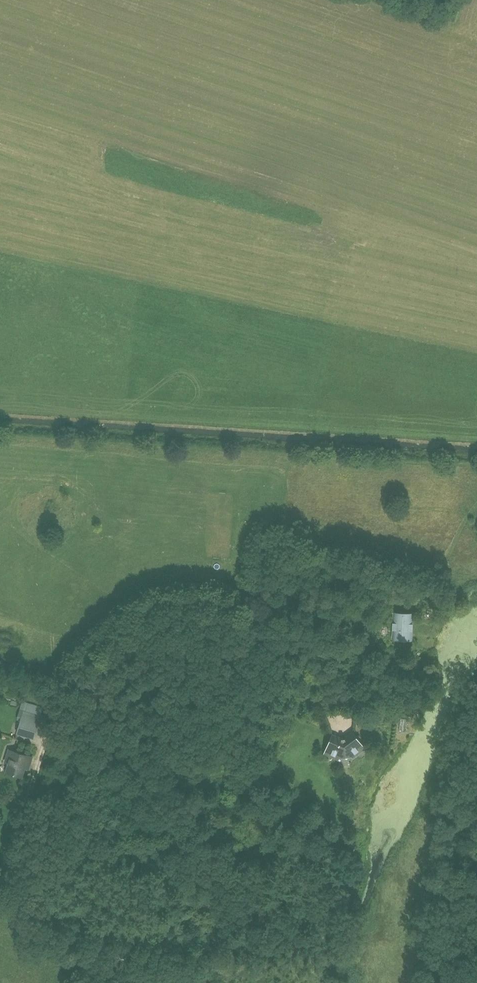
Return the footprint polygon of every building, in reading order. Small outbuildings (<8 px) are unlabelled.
[(390,596),(398,597),(399,591),(391,589),(390,596)] [(393,611),(392,639),(413,640),(413,612),(393,611)] [(24,711),(18,733),(34,737),(41,715),(24,711)] [(349,751),(353,756),(364,748),(353,733),(346,739),(343,739),(334,735),(326,752),(339,758),(342,752),(349,751)] [(11,757),(6,772),(22,777),(25,767),(27,768),(29,764),(31,756),(9,749),(7,756),(11,757)] [(356,762),(346,767),(351,778),(361,773),(356,762)]
